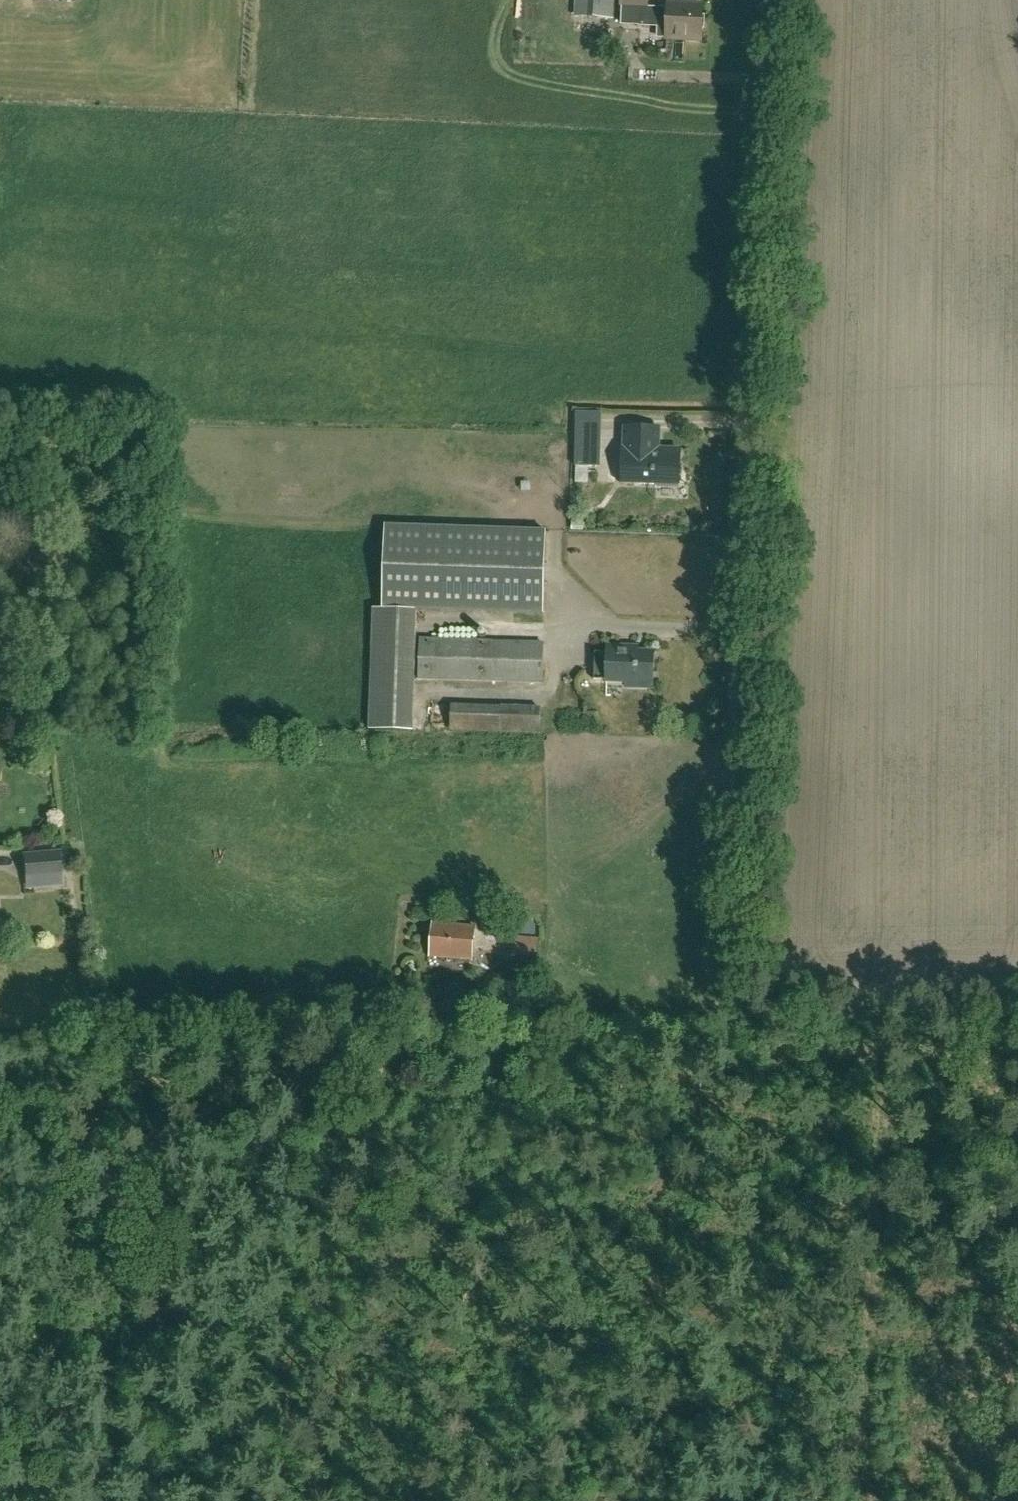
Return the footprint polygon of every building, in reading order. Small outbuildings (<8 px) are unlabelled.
[(601,17),(601,0),(588,0),(588,17),(601,17)] [(703,6),(667,5),(667,9),(647,8),(647,0),(621,0),(620,6),(623,6),(622,25),(639,25),(639,26),(658,27),(658,38),(701,40),(703,6)] [(578,412),(577,466),(598,466),(599,413),(578,412)] [(656,448),(657,431),(657,426),(626,424),(625,444),(622,444),(620,481),(671,483),(671,474),(678,475),(679,449),(656,448)] [(547,531),(385,526),(383,607),(544,613),(547,531)] [(542,682),(543,642),(420,637),(419,679),(542,682)] [(656,685),(656,651),(640,651),(640,646),(612,645),(612,651),(597,651),(597,679),(631,680),(630,685),(656,685)] [(381,732),(423,732),(423,708),(413,708),(413,680),(381,681),(381,732)] [(26,877),(60,874),(58,853),(24,855),(26,877)] [(474,959),(477,926),(434,922),(431,955),(474,959)] [(514,970),(538,971),(540,938),(517,937),(514,970)]
